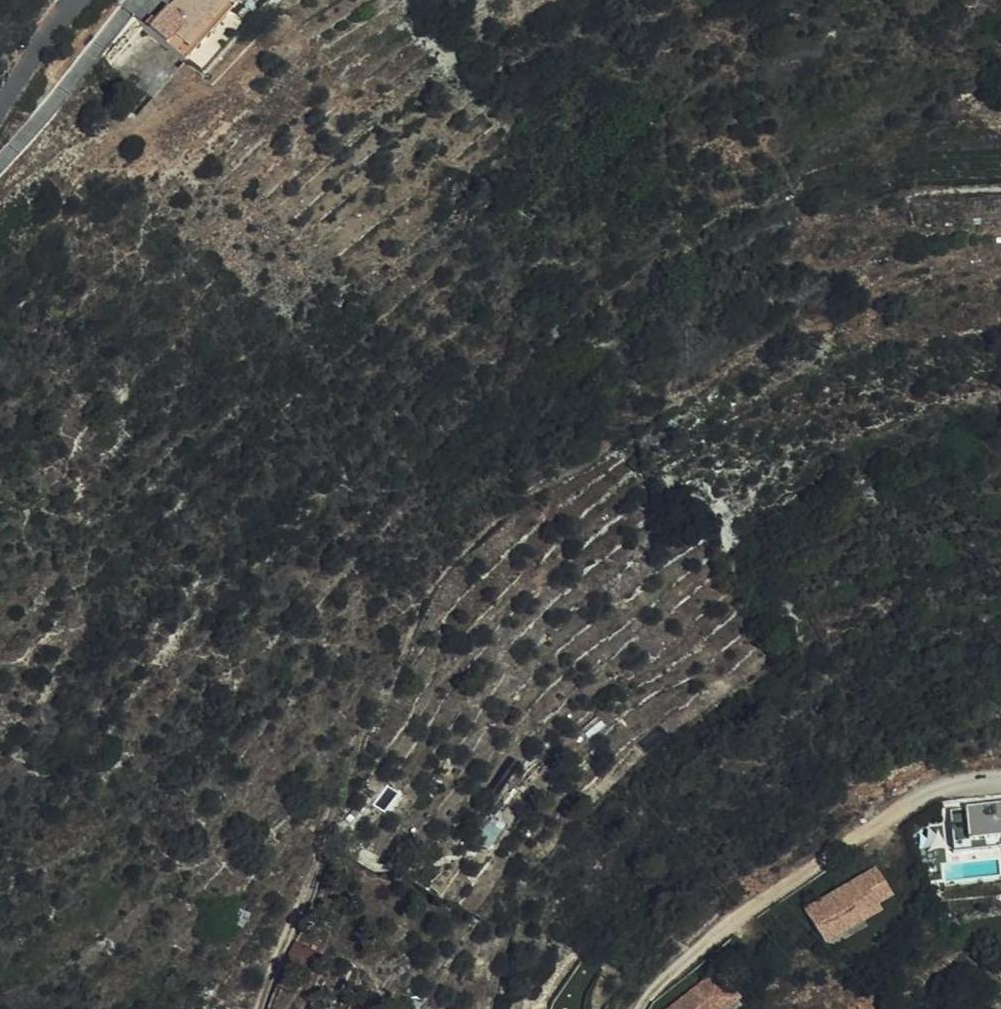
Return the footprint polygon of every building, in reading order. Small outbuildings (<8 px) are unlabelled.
[(257,0),(182,0),(169,13),(202,50),(257,0)] [(951,799),(957,851),(1000,846),(1000,794),(951,799)] [(876,868),(806,908),(827,944),(883,912),(879,905),(893,898),(876,868)] [(670,1008),(728,1008),(741,999),(720,971),(670,1008)]
